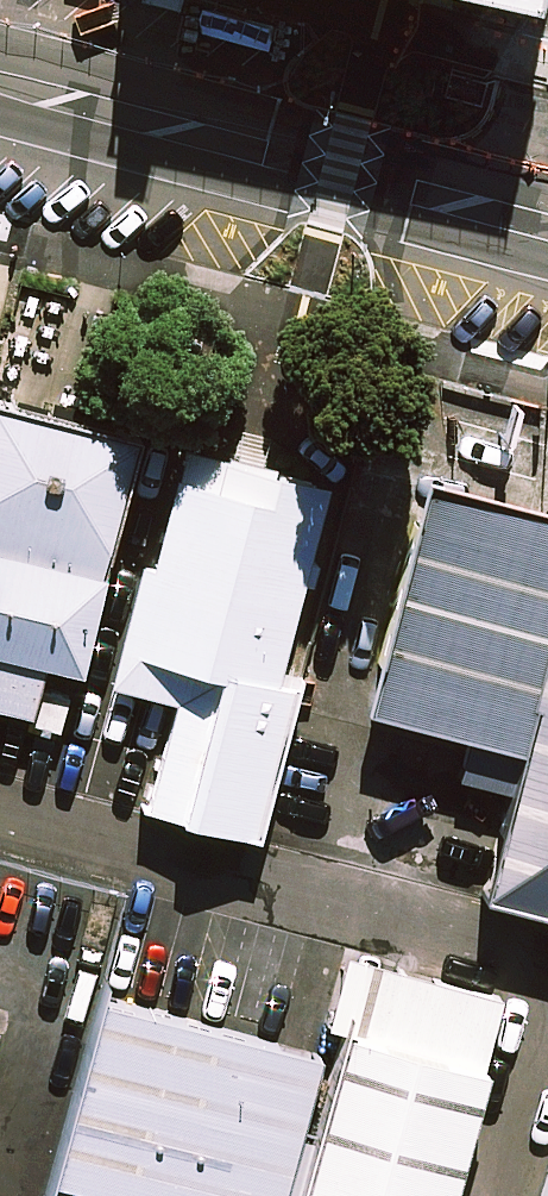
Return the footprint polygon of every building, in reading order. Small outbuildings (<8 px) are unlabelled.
[(529,13),(532,0),(467,0),(529,13)] [(0,390),(0,683),(61,699),(132,425),(0,390)] [(330,485),(185,447),(152,566),(142,564),(111,685),(177,702),(147,809),(260,839),(303,676),(281,670),(330,485)] [(429,451),(365,697),(535,741),(498,882),(547,895),(547,482),(429,451)] [(346,954),(327,1026),(343,1030),(334,1063),(296,1195),(448,1195),(503,998),(346,954)] [(334,1063),(103,995),(49,1191),(67,1195),(296,1195),(334,1063)] [(527,1195),(547,1195),(547,1127),(527,1195)]
